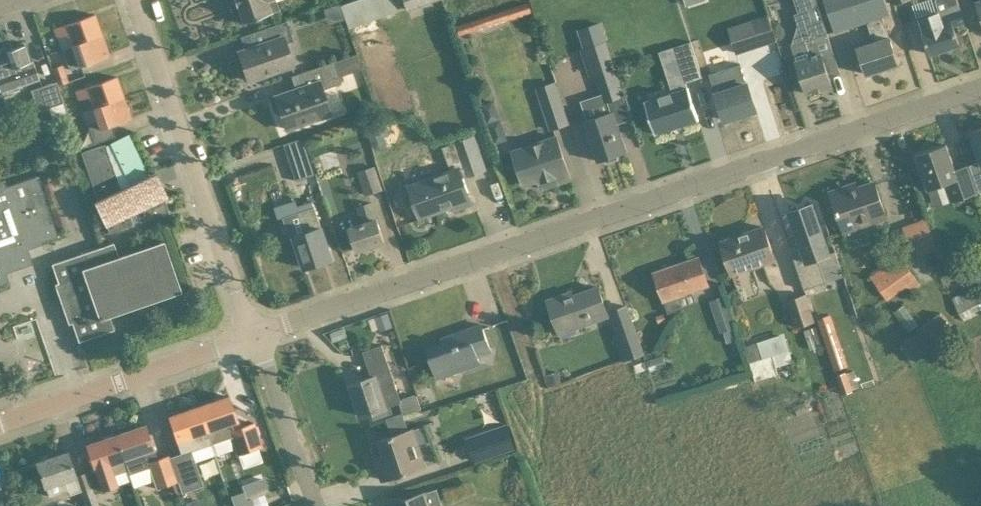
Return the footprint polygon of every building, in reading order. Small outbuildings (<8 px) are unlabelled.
[(279,10),(276,0),(234,0),(242,22),(279,10)] [(341,5),(348,27),(405,8),(406,11),(438,0),(354,0),(341,5)] [(798,13),(819,6),(817,0),(794,0),(798,13)] [(886,0),(825,0),(836,32),(868,21),(875,42),(858,47),(867,74),(899,63),(884,16),(891,14),(886,0)] [(954,27),(966,23),(958,0),(937,0),(940,9),(918,17),(924,34),(923,34),(930,53),(959,43),(954,27)] [(768,13),(727,26),(737,56),(777,42),(768,13)] [(72,45),(102,35),(95,14),(55,28),(58,37),(68,33),(72,45)] [(828,33),(823,18),(808,23),(813,39),(792,46),(807,93),(832,85),(831,80),(842,76),(828,34),(828,33)] [(293,40),(286,20),(246,34),(251,47),(238,51),(248,80),(293,64),(285,43),(293,40)] [(102,35),(72,45),(76,56),(67,59),(70,69),(90,62),(109,55),(102,35)] [(19,85),(39,79),(32,59),(30,59),(24,43),(12,47),(3,43),(0,48),(0,107),(6,105),(3,96),(20,90),(19,85)] [(702,78),(691,43),(674,48),(685,83),(702,78)] [(296,89),(275,96),(286,128),(331,113),(330,112),(323,89),(336,84),(342,82),(339,76),(362,68),(357,53),(334,61),(302,72),(302,73),(292,77),(296,89)] [(53,73),(56,81),(58,85),(69,81),(69,80),(64,68),(63,64),(52,67),(52,68),(53,73)] [(711,73),(712,78),(725,119),(757,109),(749,84),(747,84),(742,68),(728,73),(726,68),(723,65),(711,69),(711,73)] [(603,103),(623,96),(614,67),(594,74),(603,103)] [(90,96),(94,107),(124,97),(116,76),(98,83),(78,90),(81,99),(90,96)] [(64,105),(65,104),(58,85),(57,85),(56,82),(32,90),(39,112),(48,109),(53,123),(68,117),(64,105)] [(538,88),(551,129),(569,123),(555,82),(538,88)] [(699,119),(693,100),(688,87),(645,101),(655,134),(699,119)] [(131,118),(124,97),(94,107),(98,118),(88,121),(92,131),(112,124),(131,118)] [(489,123),(495,121),(500,115),(494,101),(482,105),(489,123)] [(627,151),(621,132),(613,110),(585,119),(599,161),(627,151)] [(971,131),(980,159),(980,127),(971,131)] [(105,222),(108,231),(109,232),(140,221),(169,212),(164,197),(167,195),(162,183),(156,171),(148,175),(128,133),(110,141),(81,152),(95,193),(97,197),(93,199),(103,223),(105,222)] [(458,141),(458,142),(442,147),(450,172),(410,186),(415,202),(422,220),(425,219),(423,216),(453,205),(454,209),(473,202),(464,177),(486,169),(474,135),(458,141)] [(513,151),(524,184),(551,174),(554,183),(571,178),(557,136),(513,151)] [(945,183),(951,201),(980,192),(977,182),(972,170),(970,164),(956,169),(947,144),(917,155),(928,188),(945,183)] [(315,174),(309,155),(290,161),(296,180),(315,174)] [(970,164),(972,170),(977,182),(980,192),(980,191),(980,160),(970,164)] [(366,193),(383,189),(378,165),(360,169),(366,193)] [(17,267),(18,267),(17,266),(31,261),(32,263),(33,263),(27,246),(58,235),(36,174),(6,185),(4,179),(0,180),(0,282),(7,279),(8,281),(9,281),(3,262),(14,258),(17,267)] [(850,190),(849,185),(830,192),(844,231),(846,230),(846,232),(862,227),(861,225),(887,216),(875,181),(850,190)] [(300,211),(283,217),(290,239),(295,237),(305,267),(332,258),(322,227),(313,200),(298,205),(300,211)] [(358,206),(361,215),(364,223),(350,228),(351,231),(358,250),(385,241),(379,222),(377,218),(376,218),(370,202),(358,206)] [(790,244),(805,288),(827,281),(818,257),(829,253),(812,203),(791,211),(801,240),(790,244)] [(926,216),(903,225),(916,256),(939,246),(926,216)] [(776,259),(771,245),(764,226),(721,241),(732,274),(776,259)] [(58,282),(55,283),(68,323),(72,322),(78,341),(114,329),(109,313),(176,290),(176,292),(181,291),(164,239),(117,255),(113,242),(52,263),(58,282)] [(709,284),(706,275),(699,256),(654,272),(664,300),(709,284)] [(900,256),(871,277),(888,300),(907,286),(911,291),(920,284),(900,256)] [(609,315),(605,305),(599,286),(566,298),(565,294),(548,300),(560,333),(609,315)] [(962,318),(980,309),(980,293),(970,298),(966,290),(952,297),(962,318)] [(815,321),(806,294),(787,300),(796,328),(815,321)] [(721,333),(724,332),(728,342),(741,338),(726,295),(709,301),(721,333)] [(908,330),(919,324),(906,302),(895,309),(908,330)] [(623,362),(626,361),(646,354),(628,304),(611,311),(619,334),(614,336),(623,362)] [(369,318),(372,326),(373,331),(380,328),(381,330),(394,326),(391,319),(389,312),(376,316),(369,318)] [(919,332),(900,344),(913,364),(956,334),(940,313),(917,329),(919,332)] [(818,319),(835,370),(848,366),(832,315),(818,319)] [(491,350),(489,343),(482,324),(452,335),(454,339),(428,349),(438,377),(480,363),(477,355),(491,350)] [(333,341),(348,336),(344,327),(330,332),(333,341)] [(746,345),(751,362),(764,358),(758,341),(746,345)] [(402,402),(389,363),(382,344),(363,351),(372,377),(351,384),(361,415),(380,409),(402,402)] [(755,381),(757,380),(779,373),(777,366),(778,366),(775,355),(764,358),(751,362),(750,363),(752,371),(755,381)] [(550,386),(563,381),(558,370),(546,375),(550,386)] [(853,390),(847,373),(847,372),(837,375),(843,394),(854,391),(853,390)] [(229,395),(199,406),(208,430),(227,423),(238,454),(262,446),(254,422),(239,427),(229,395)] [(208,430),(199,406),(169,416),(182,454),(191,451),(212,443),(208,430)] [(506,423),(467,438),(476,463),(516,448),(506,423)] [(116,434),(128,469),(130,474),(149,467),(156,489),(172,483),(177,482),(168,455),(158,458),(146,424),(116,434)] [(425,466),(412,428),(380,439),(385,454),(375,457),(379,469),(381,468),(385,480),(403,474),(407,473),(407,472),(425,466)] [(115,474),(128,469),(116,434),(86,445),(101,490),(118,485),(115,474)] [(67,491),(68,493),(78,490),(84,505),(99,505),(98,504),(92,485),(91,485),(86,471),(75,475),(67,451),(36,462),(45,486),(46,486),(50,497),(67,491)] [(410,497),(391,503),(392,505),(429,505),(424,492),(410,497)] [(252,498),(247,495),(232,500),(234,505),(255,505),(252,498)]
